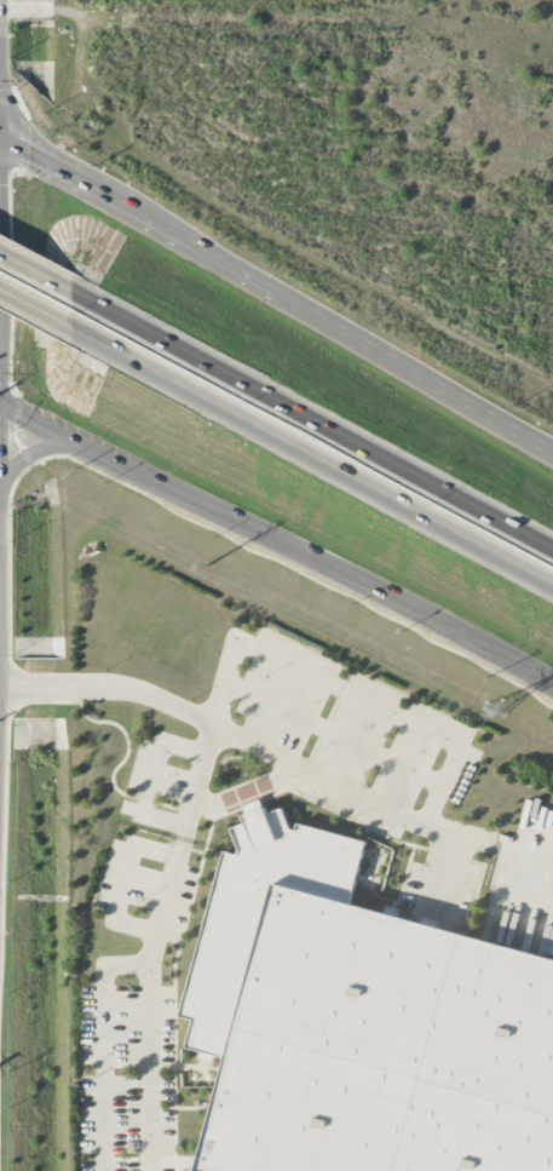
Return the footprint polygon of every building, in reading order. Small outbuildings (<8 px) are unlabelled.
[(348,902),(552,958),(552,1170),(198,1170),(229,1058),(188,1046),(195,1021),(179,1017),(224,851),(237,855),(238,850),(231,828),(246,823),(243,816),(265,808),(267,815),(282,809),(290,830),(295,831),(298,823),(365,843),(348,902)]
